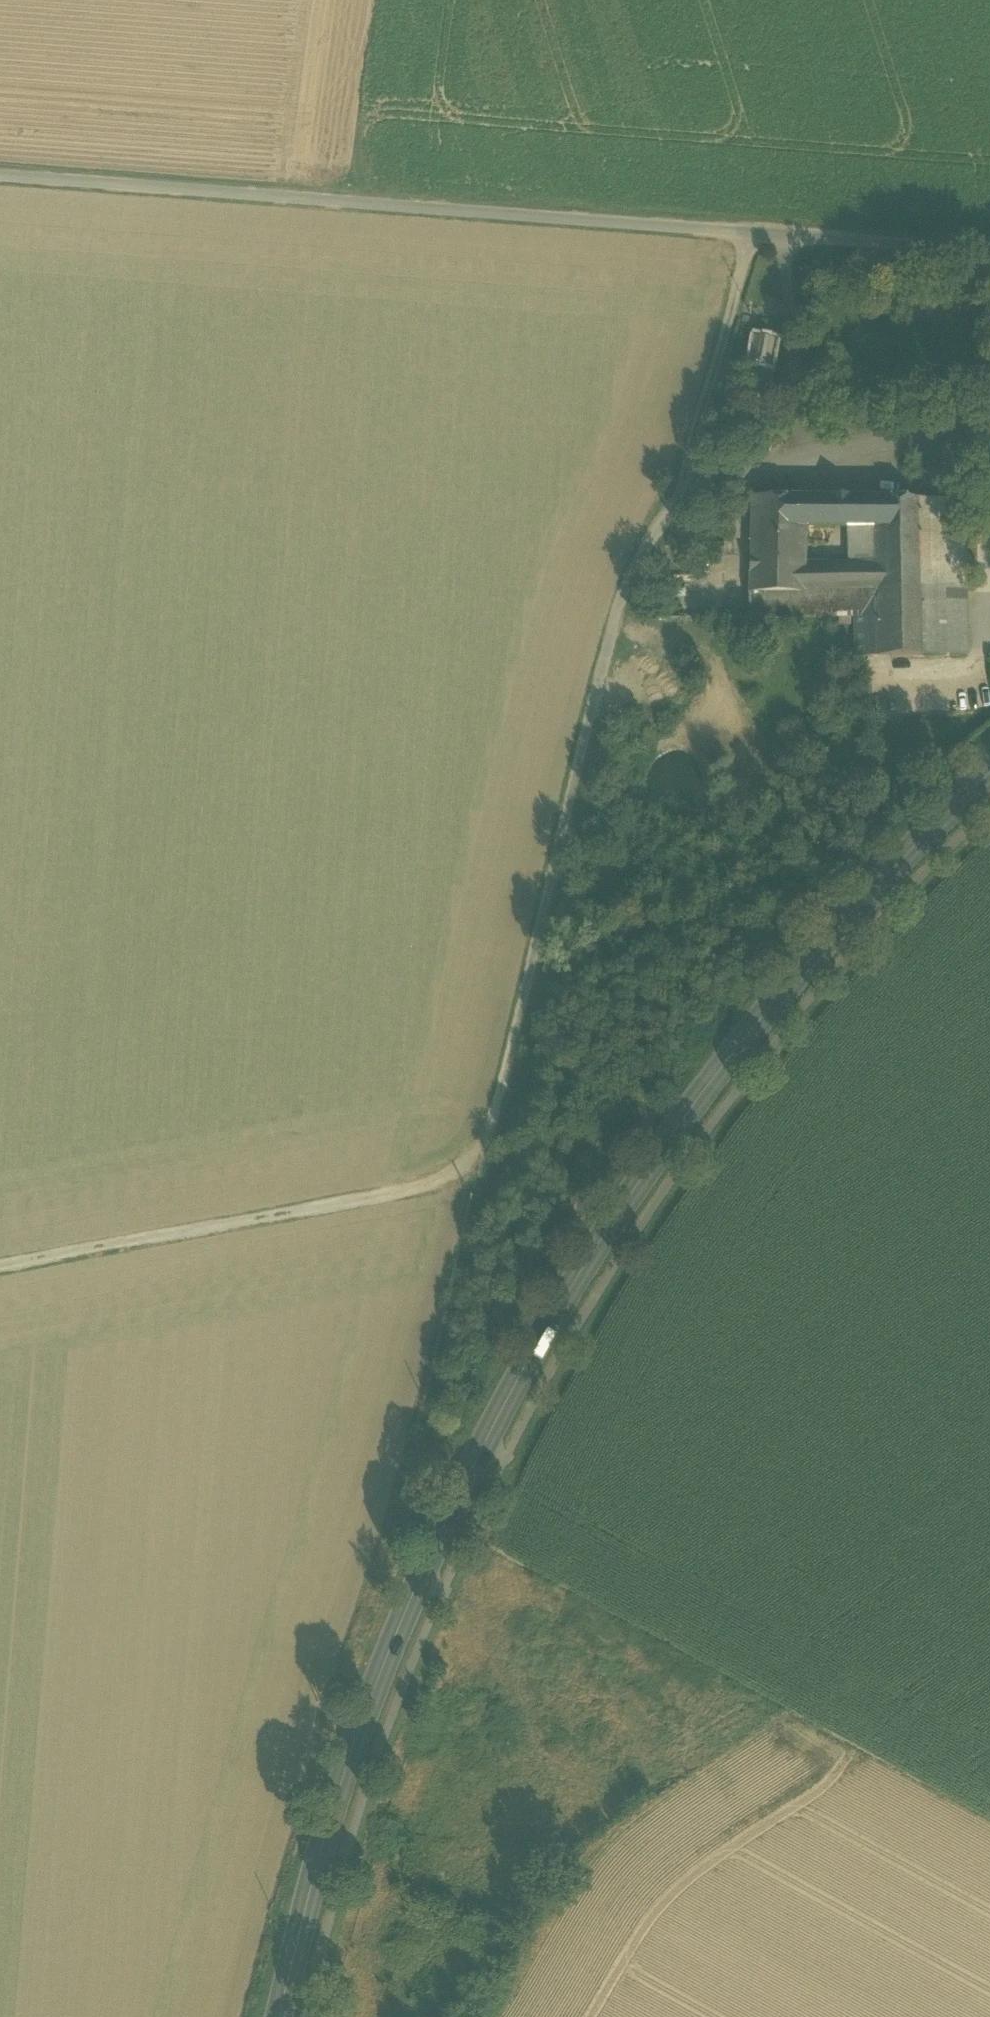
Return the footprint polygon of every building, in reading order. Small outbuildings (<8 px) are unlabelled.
[(777,348),(755,342),(749,366),(771,372),(777,348)] [(912,499),(834,500),(833,529),(872,529),(872,560),(805,558),(805,542),(750,541),(747,606),(852,610),(855,661),(919,659),(912,499)] [(834,500),(752,499),(750,541),(805,542),(805,528),(833,529),(834,500)] [(966,500),(912,499),(919,659),(969,659),(966,500)]
